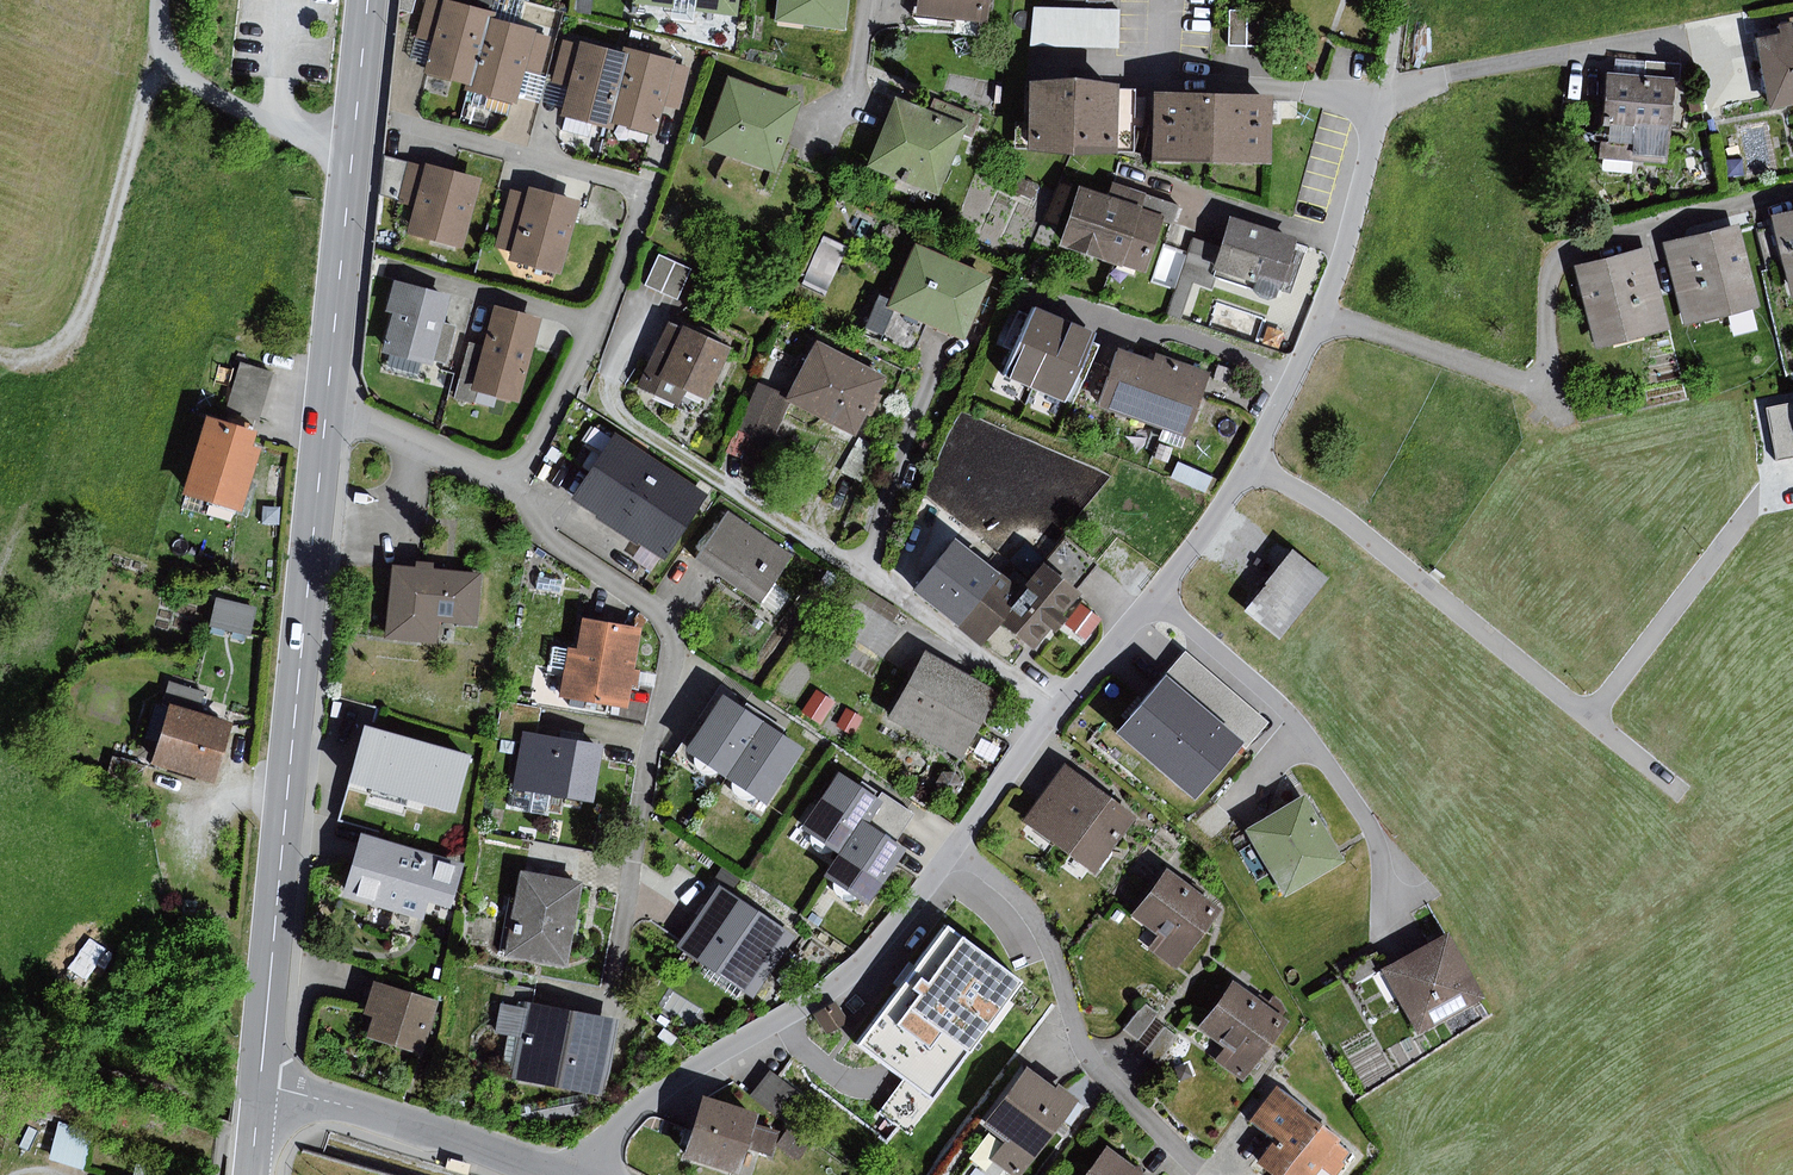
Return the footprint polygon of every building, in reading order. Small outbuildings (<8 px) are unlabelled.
[(401,9),(413,13),(416,0),(402,0),(401,9)] [(443,0),(427,0),(416,38),(434,43),(426,74),(472,86),(491,17),(492,13),(443,0)] [(576,13),(592,15),(594,0),(578,0),(576,13)] [(634,4),(673,9),(674,0),(634,0),(634,4)] [(696,12),(740,17),(742,0),(698,0),(696,12)] [(776,22),(847,31),(851,0),(779,0),(776,22)] [(917,15),(988,24),(991,0),(919,0),(917,15)] [(1120,11),(1034,8),(1032,46),(1118,49),(1120,11)] [(1265,11),(1228,11),(1228,46),(1264,47),(1265,11)] [(491,17),(472,86),(471,91),(519,104),(528,69),(543,73),(553,37),(537,33),(538,30),(491,17)] [(1756,42),(1767,110),(1792,106),(1792,35),(1756,42)] [(627,55),(564,40),(553,83),(570,87),(563,116),(609,127),(610,124),(627,55)] [(627,55),(610,124),(659,135),(666,105),(682,109),(692,68),(677,65),(678,61),(629,49),(627,55)] [(1646,76),(1647,62),(1617,60),(1616,74),(1646,76)] [(1647,62),(1646,76),(1675,78),(1681,79),(1682,64),(1647,62)] [(1616,74),(1608,74),(1604,141),(1636,143),(1635,155),(1670,157),(1675,78),(1646,76),(1616,74)] [(802,103),(729,77),(704,146),(777,172),(802,103)] [(1122,85),(1033,83),(1031,152),(1120,154),(1122,85)] [(1276,96),(1156,93),(1154,162),(1274,165),(1276,96)] [(936,114),(895,98),(868,167),(941,195),(968,127),(936,114)] [(942,100),(936,114),(968,127),(979,131),(985,117),(942,100)] [(399,199),(409,163),(386,156),(382,195),(399,199)] [(425,167),(409,163),(399,199),(398,202),(415,206),(408,233),(465,248),(483,179),(426,164),(425,167)] [(528,194),(511,189),(495,247),(512,252),(509,261),(562,275),(582,202),(530,187),(528,194)] [(1143,209),(1080,188),(1062,245),(1148,273),(1167,217),(1143,209)] [(1147,194),(1143,209),(1167,217),(1175,219),(1180,205),(1147,194)] [(1770,220),(1771,224),(1783,265),(1792,299),(1792,214),(1770,220)] [(1223,247),(1213,276),(1255,289),(1261,297),(1271,300),(1278,298),(1280,291),(1284,290),(1299,240),(1231,219),(1223,247)] [(1783,265),(1771,224),(1756,228),(1767,269),(1783,265)] [(1739,228),(1668,245),(1689,328),(1760,310),(1739,228)] [(823,232),(809,266),(834,276),(848,243),(823,232)] [(1213,276),(1223,247),(1194,237),(1180,276),(1195,281),(1209,286),(1213,276)] [(993,276),(917,243),(888,309),(965,342),(993,276)] [(1650,252),(1573,270),(1594,353),(1670,335),(1650,252)] [(691,269),(659,255),(645,286),(677,300),(691,269)] [(1195,281),(1180,276),(1167,313),(1182,319),(1195,281)] [(451,297),(394,281),(386,312),(394,314),(383,353),(434,367),(435,361),(447,364),(457,326),(444,323),(451,297)] [(867,326),(880,331),(891,302),(877,298),(867,326)] [(543,319),(496,306),(484,347),(474,384),(472,391),(519,404),(543,319)] [(1035,389),(1065,321),(1033,307),(1030,315),(1019,311),(1004,346),(1014,350),(1003,375),(1035,389)] [(1065,321),(1035,389),(1065,402),(1075,378),(1083,381),(1100,345),(1091,341),(1094,333),(1065,321)] [(737,353),(675,324),(644,389),(683,407),(689,393),(713,404),(737,353)] [(887,378),(817,342),(786,401),(858,436),(887,378)] [(474,384),(484,347),(470,343),(460,380),(474,384)] [(1153,361),(1122,350),(1100,406),(1186,438),(1210,374),(1155,354),(1153,361)] [(240,362),(226,409),(259,419),(272,372),(240,362)] [(787,396),(756,383),(727,454),(758,467),(787,396)] [(1765,408),(1776,462),(1792,458),(1792,402),(1765,408)] [(260,432),(209,416),(184,494),(244,513),(264,449),(255,446),(260,432)] [(657,466),(609,436),(569,504),(615,533),(657,466)] [(860,438),(841,472),(861,482),(874,446),(860,438)] [(1218,479),(1179,461),(1171,478),(1211,495),(1218,479)] [(706,496),(657,466),(615,533),(663,563),(706,496)] [(794,562),(728,517),(696,564),(763,608),(794,562)] [(961,628),(1004,576),(957,538),(915,590),(961,628)] [(1047,567),(1077,591),(1099,565),(1070,540),(1047,567)] [(1330,578),(1295,550),(1245,612),(1281,640),(1330,578)] [(480,575),(392,567),(385,642),(438,647),(440,625),(475,628),(480,575)] [(1026,593),(1000,623),(1035,652),(1081,595),(1077,591),(1047,567),(1026,593)] [(1026,593),(1004,576),(961,628),(982,645),(1000,623),(1026,593)] [(217,598),(210,627),(251,637),(259,608),(217,598)] [(1082,606),(1066,626),(1086,641),(1101,621),(1082,606)] [(579,654),(570,653),(564,702),(632,711),(643,631),(583,623),(579,654)] [(999,692),(926,653),(890,720),(963,759),(999,692)] [(1268,723),(1186,654),(1119,733),(1200,802),(1268,723)] [(169,707),(199,715),(205,692),(168,682),(162,705),(169,707)] [(836,703),(817,690),(802,712),(822,725),(836,703)] [(765,722),(726,696),(687,753),(727,779),(765,722)] [(525,737),(537,739),(542,707),(502,701),(497,732),(525,737)] [(199,715),(169,707),(152,765),(217,783),(233,725),(199,715)] [(864,718),(846,708),(837,726),(854,736),(864,718)] [(765,722),(727,779),(769,807),(807,750),(765,722)] [(474,757),(368,728),(352,783),(428,805),(458,814),(474,757)] [(537,739),(525,737),(513,809),(550,815),(553,796),(593,803),(602,749),(537,739)] [(114,756),(108,775),(139,784),(145,765),(114,756)] [(1137,818),(1066,765),(1025,821),(1096,874),(1137,818)] [(878,797),(841,773),(804,830),(841,854),(863,820),(878,797)] [(942,774),(937,783),(937,791),(946,797),(955,795),(963,785),(955,773),(942,774)] [(428,805),(352,783),(341,820),(418,842),(428,805)] [(883,792),(878,797),(863,820),(897,842),(916,814),(883,792)] [(1307,796),(1245,832),(1283,898),(1345,863),(1307,796)] [(897,842),(863,820),(841,854),(826,876),(873,906),(910,850),(897,842)] [(466,864),(362,835),(344,898),(395,912),(390,929),(413,936),(418,918),(425,920),(430,902),(453,909),(466,864)] [(1223,910),(1169,869),(1134,916),(1161,936),(1150,950),(1178,970),(1223,910)] [(584,883),(522,872),(506,958),(568,969),(584,883)] [(724,889),(683,948),(756,1000),(797,941),(724,889)] [(953,923),(859,1045),(905,1080),(936,1104),(1030,983),(953,923)] [(1450,933),(1383,970),(1419,1035),(1486,998),(1450,933)] [(1377,949),(1344,966),(1352,983),(1386,966),(1377,949)] [(439,1002),(374,982),(364,1014),(374,1018),(367,1039),(422,1056),(439,1002)] [(506,982),(502,1000),(533,1005),(537,988),(506,982)] [(426,986),(424,993),(442,1000),(444,993),(426,986)] [(1287,1027),(1229,986),(1197,1031),(1224,1049),(1215,1063),(1246,1085),(1287,1027)] [(533,1005),(502,1000),(496,1033),(524,1038),(516,1079),(603,1094),(617,1020),(533,1005)] [(837,1001),(815,1014),(828,1036),(850,1024),(837,1001)] [(1139,1011),(1125,1030),(1138,1040),(1159,1013),(1147,1004),(1139,1011)] [(1164,1027),(1143,1054),(1157,1064),(1178,1038),(1164,1027)] [(1030,1068),(984,1125),(1009,1145),(996,1161),(1013,1174),(1024,1174),(1082,1102),(1060,1084),(1056,1089),(1030,1068)] [(770,1070),(751,1095),(792,1126),(811,1101),(770,1070)] [(936,1104),(905,1080),(880,1113),(911,1137),(936,1104)] [(1278,1087),(1251,1121),(1276,1141),(1259,1164),(1273,1174),(1318,1174),(1323,1169),(1331,1174),(1339,1174),(1347,1165),(1344,1163),(1351,1153),(1340,1144),(1343,1140),(1306,1112),(1308,1110),(1278,1087)] [(762,1114),(705,1097),(685,1158),(741,1174),(762,1114)] [(60,1122),(48,1160),(84,1171),(95,1133),(60,1122)] [(789,1130),(778,1146),(799,1160),(810,1144),(789,1130)] [(1108,1148),(1088,1174),(1144,1174),(1108,1148)]
